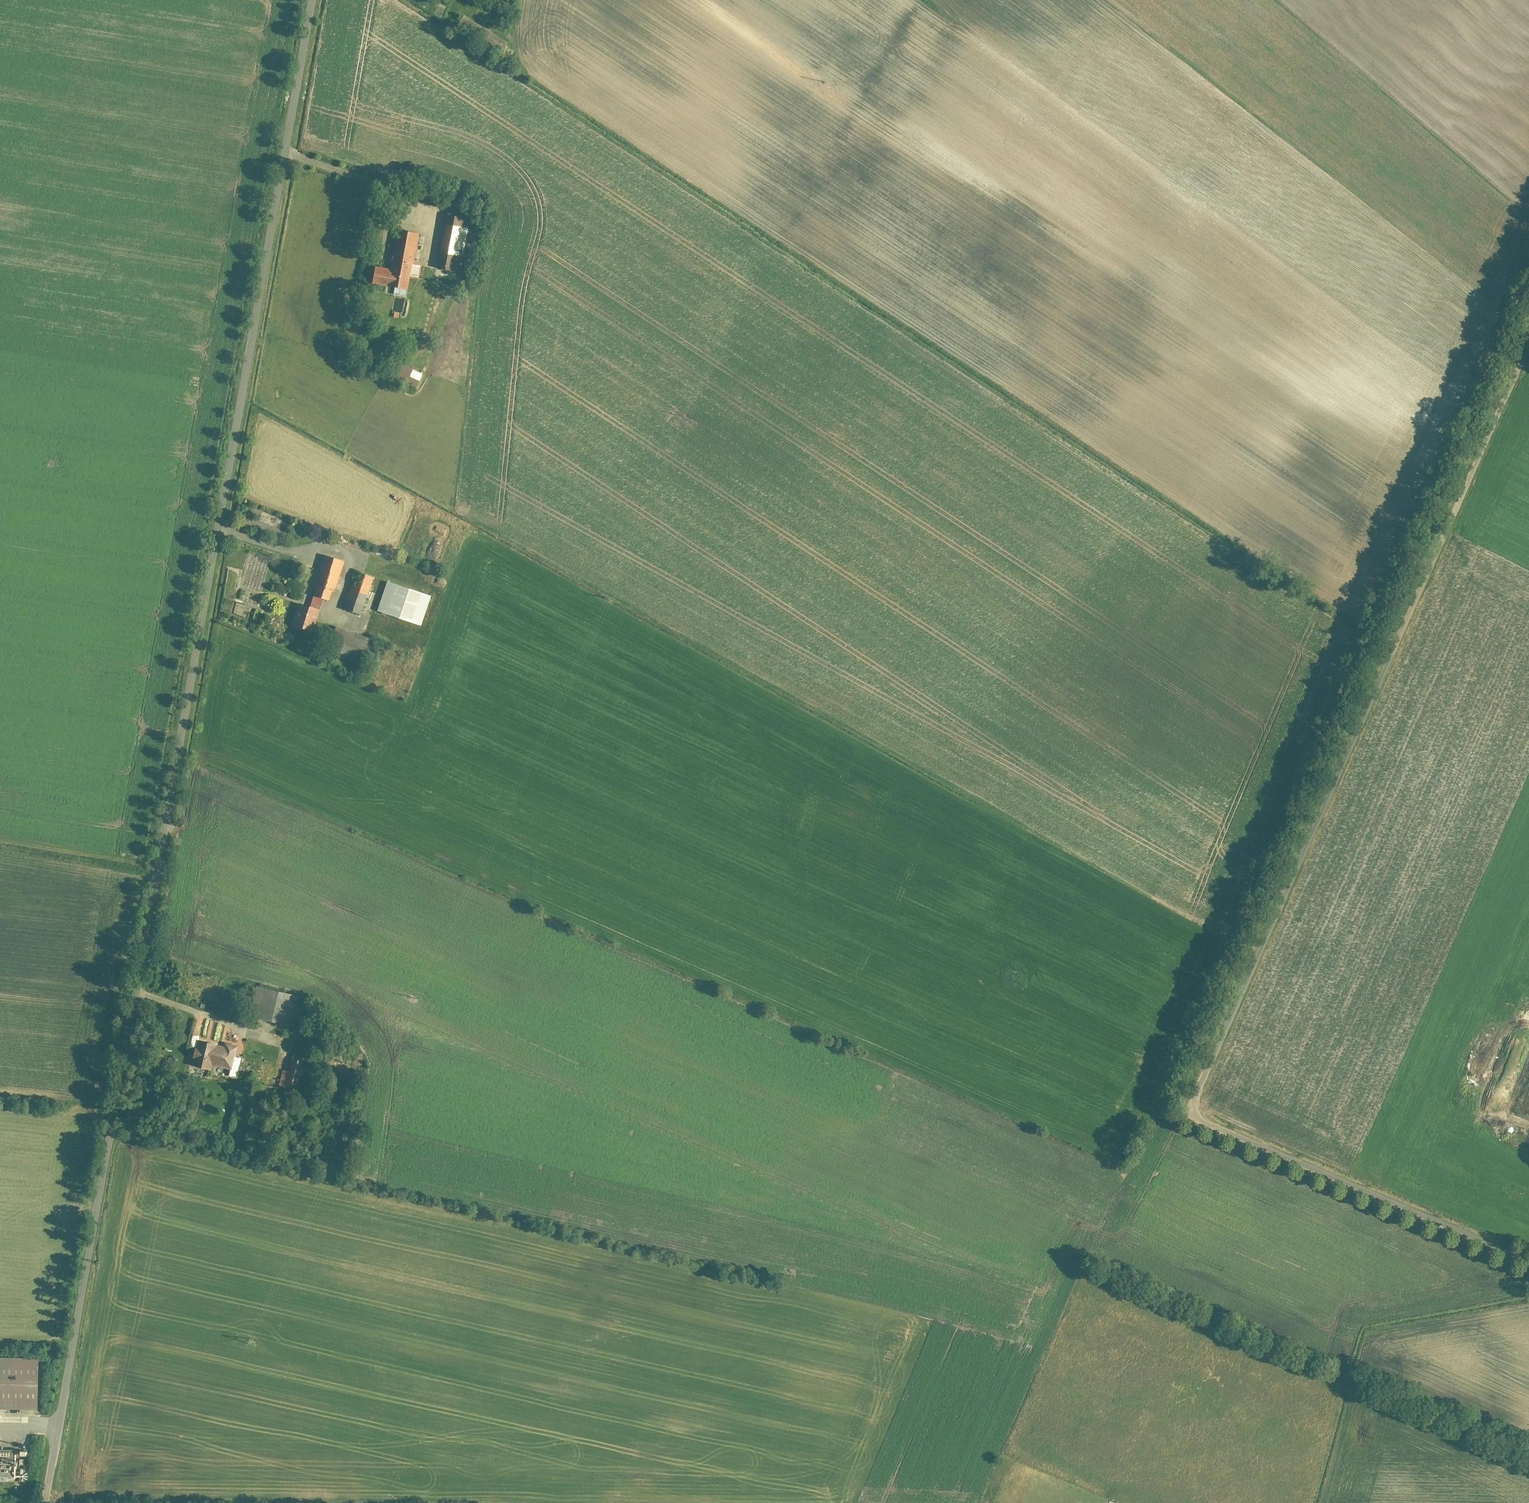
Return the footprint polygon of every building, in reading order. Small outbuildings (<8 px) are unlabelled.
[(420,191),(417,203),(440,211),(444,199),(420,191)] [(444,218),(436,269),(461,273),(469,223),(444,218)] [(373,270),(370,286),(410,293),(412,281),(418,281),(420,268),(414,267),(418,237),(394,233),(388,272),(373,270)] [(396,364),(392,372),(405,379),(410,370),(396,364)] [(409,378),(404,386),(414,391),(418,383),(409,378)] [(323,558),(310,597),(329,603),(341,564),(323,558)] [(354,575),(342,611),(360,617),(372,581),(354,575)] [(386,583),(375,613),(419,629),(430,598),(386,583)] [(299,607),(291,629),(312,636),(319,614),(299,607)] [(333,628),(326,650),(365,663),(372,641),(333,628)] [(298,999),(253,989),(247,1018),(291,1028),(298,999)] [(190,1063),(191,1064),(189,1071),(207,1074),(209,1067),(228,1070),(232,1048),(194,1041),(190,1063)] [(254,1077),(257,1067),(274,1070),(277,1053),(260,1049),(261,1046),(243,1042),(237,1073),(254,1077)] [(290,1062),(284,1086),(303,1091),(309,1066),(290,1062)] [(271,1090),(256,1086),(252,1099),(267,1103),(271,1090)] [(37,1411),(38,1363),(0,1362),(0,1410),(37,1411)] [(16,1479),(17,1453),(0,1452),(0,1478),(16,1479)]
